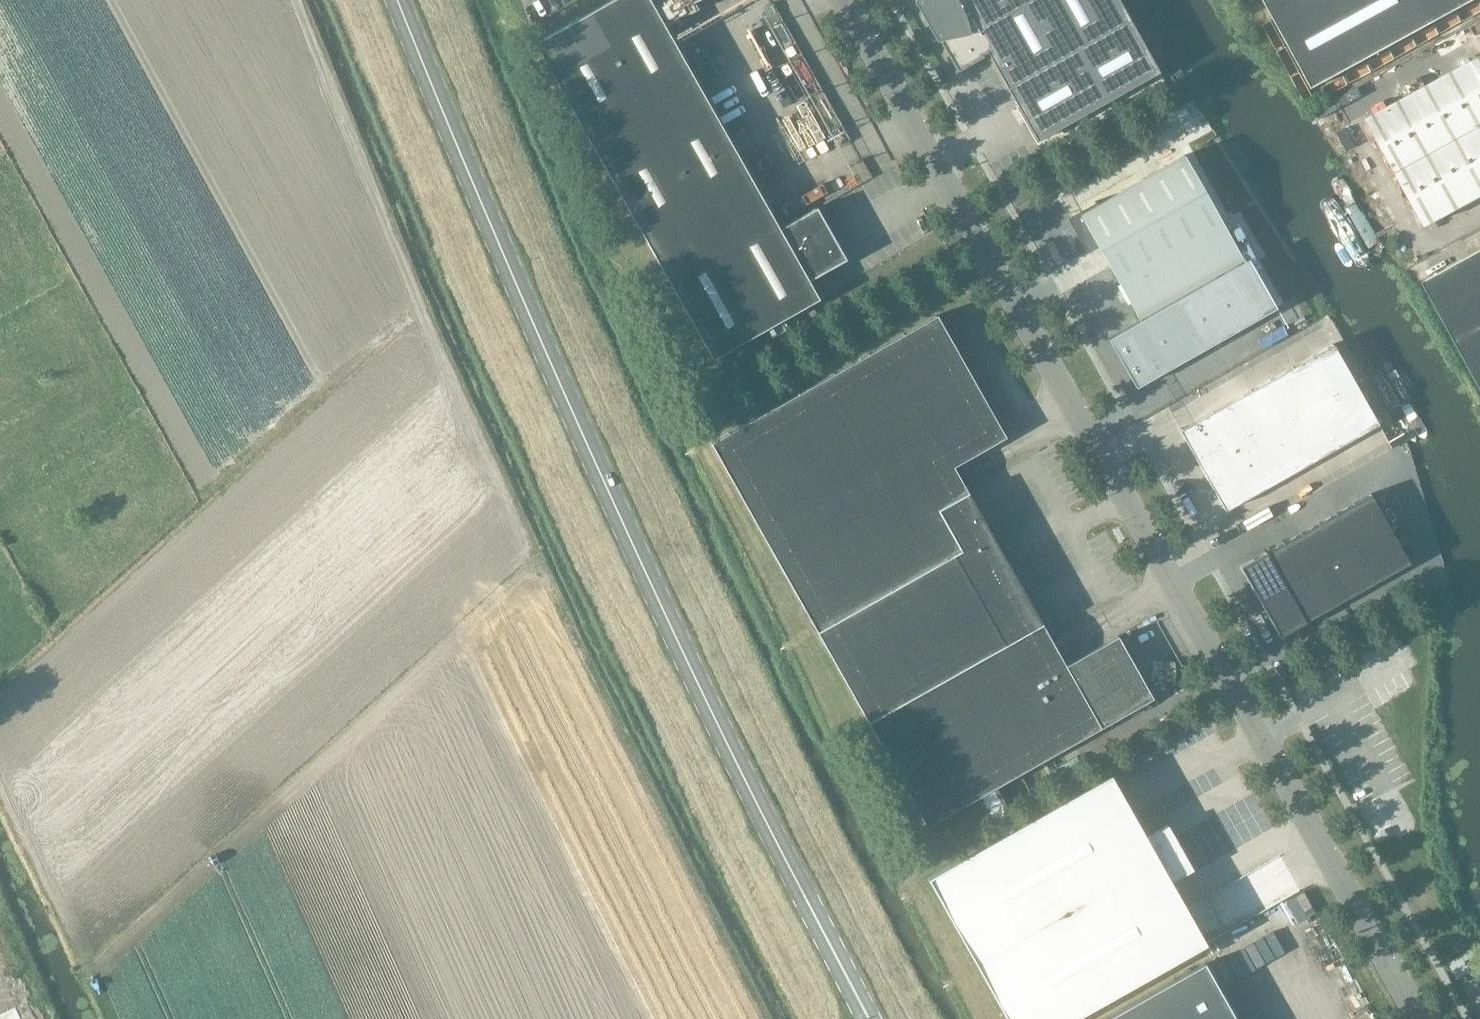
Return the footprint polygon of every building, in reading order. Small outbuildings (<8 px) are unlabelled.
[(650,0),(612,0),(535,44),(712,359),(819,299),(808,280),(846,259),(816,207),(779,228),(650,0)] [(1118,0),(916,0),(916,1),(918,0),(925,8),(928,14),(932,21),(935,27),(939,37),(937,38),(938,39),(939,39),(956,69),(955,69),(956,71),(983,56),(981,54),(987,52),(1037,141),(1159,72),(1118,0)] [(1314,88),(1475,0),(1266,0),(1314,88)] [(1424,226),(1479,196),(1479,56),(1366,118),(1424,226)] [(1184,155),(1097,205),(1072,219),(1087,247),(1097,242),(1115,278),(1139,319),(1243,260),(1184,155)] [(1424,281),(1479,382),(1479,250),(1424,281)] [(1140,321),(1108,339),(1136,387),(1276,308),(1248,259),(1244,261),(1243,260),(1139,319),(1140,321)] [(711,443),(927,826),(978,797),(1001,837),(927,878),(1007,1018),(1073,1018),(1206,944),(1170,881),(1192,869),(1167,825),(1146,838),(1110,775),(1018,827),(996,787),(1053,755),(1100,728),(1153,698),(1117,636),(1065,665),(1042,624),(953,467),(1005,437),(937,315),(711,443)] [(1355,385),(1333,345),(1312,357),(1335,396),(1355,385)] [(1335,396),(1312,357),(1291,369),(1314,408),(1335,396)] [(1314,408),(1291,369),(1270,380),(1293,420),(1314,408)] [(1293,420),(1270,380),(1249,392),(1272,432),(1293,420)] [(1378,424),(1355,385),(1335,396),(1357,436),(1378,424)] [(1272,432),(1249,392),(1229,404),(1243,430),(1251,444),(1272,432)] [(1357,436),(1335,396),(1314,408),(1336,448),(1357,436)] [(1228,403),(1180,430),(1195,457),(1243,430),(1229,404),(1228,403)] [(1336,448),(1314,408),(1293,420),(1315,460),(1336,448)] [(1315,460),(1293,420),(1272,432),(1294,471),(1315,460)] [(1243,430),(1195,457),(1210,484),(1258,457),(1251,443),(1243,430)] [(1294,471),(1272,432),(1251,444),(1259,458),(1273,483),(1294,471)] [(1258,457),(1210,484),(1225,511),(1230,508),(1273,483),(1258,457)] [(1369,493),(1238,566),(1278,636),(1409,563),(1369,493)] [(1043,774),(1066,762),(1061,753),(1038,765),(1043,774)] [(1204,963),(1106,1018),(1236,1018),(1204,963)] [(0,1015),(0,1018),(20,1018),(15,1008),(0,1015)]
